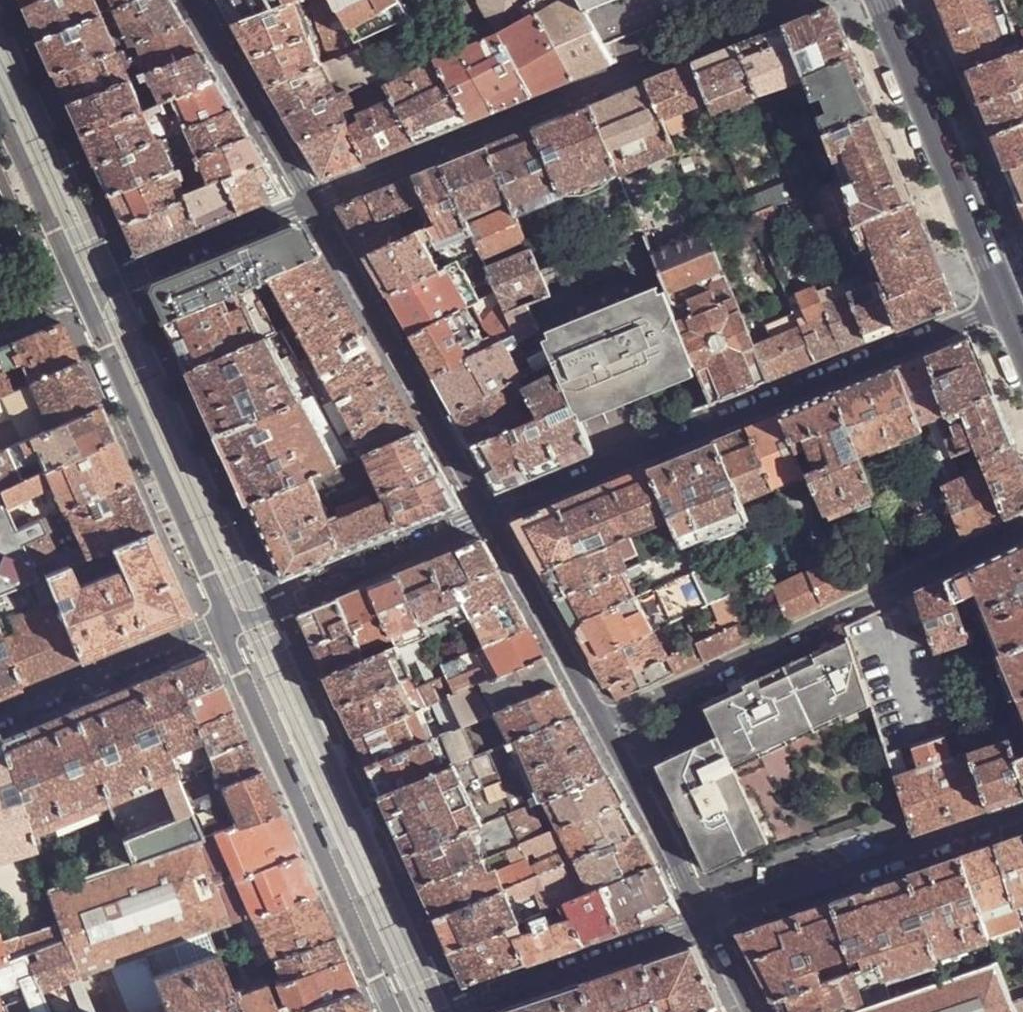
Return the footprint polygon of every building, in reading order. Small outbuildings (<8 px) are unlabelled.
[(30,8),(40,30),(45,41),(105,15),(99,0),(47,0),(30,8)] [(105,15),(111,13),(119,9),(115,0),(99,0),(105,15)] [(119,9),(140,0),(115,0),(119,9)] [(119,9),(134,45),(140,43),(189,24),(178,5),(175,0),(140,0),(119,9)] [(235,25),(295,0),(221,0),(235,25)] [(235,25),(254,58),(263,73),(271,86),(325,63),(326,63),(302,0),(295,0),(235,25)] [(326,63),(365,47),(362,37),(337,0),(302,0),(326,63)] [(362,37),(375,32),(389,26),(398,22),(414,16),(405,0),(337,0),(362,37)] [(500,35),(533,18),(525,5),(523,0),(481,0),(500,35)] [(532,1),(533,3),(539,14),(575,80),(595,72),(615,63),(606,45),(580,0),(534,0),(532,1)] [(606,45),(647,30),(724,0),(580,0),(606,45)] [(969,71),(1022,50),(1020,43),(1014,28),(1015,28),(1004,0),(940,0),(953,33),(969,71)] [(533,3),(525,5),(533,18),(539,14),(533,3)] [(836,8),(789,27),(809,80),(816,99),(827,95),(833,115),(822,119),(828,135),(880,115),(856,57),(836,8)] [(119,9),(111,13),(128,48),(134,45),(119,9)] [(111,13),(105,15),(121,50),(128,48),(111,13)] [(533,18),(500,35),(535,96),(553,89),(569,82),(575,80),(539,14),(533,18)] [(105,15),(45,41),(54,63),(60,75),(121,50),(105,15)] [(414,16),(398,22),(403,30),(418,24),(414,16)] [(484,19),(467,29),(472,39),(489,29),(484,19)] [(196,37),(189,24),(140,43),(143,51),(145,57),(147,61),(152,73),(154,73),(158,71),(206,52),(196,37)] [(389,26),(375,32),(380,40),(394,34),(389,26)] [(775,33),(742,46),(762,97),(809,80),(789,27),(775,33)] [(375,32),(362,37),(365,47),(383,77),(396,70),(380,40),(375,32)] [(475,45),(438,60),(472,121),(535,96),(500,35),(475,45)] [(720,55),(698,64),(713,102),(718,115),(729,110),(762,97),(742,46),(720,55)] [(326,63),(325,63),(340,94),(349,90),(383,77),(365,47),(326,63)] [(982,103),(1022,87),(1022,49),(1022,50),(969,71),(977,90),(982,103)] [(121,50),(60,75),(68,94),(73,105),(134,80),(121,50)] [(206,52),(158,71),(167,102),(173,100),(221,80),(212,63),(206,52)] [(401,79),(388,87),(391,91),(395,99),(420,142),(460,126),(472,121),(438,60),(401,79)] [(152,73),(147,61),(141,63),(146,75),(149,74),(152,73)] [(325,63),(271,86),(280,103),(287,115),(340,94),(325,63)] [(673,74),(650,83),(665,121),(684,114),(713,102),(698,64),(673,74)] [(146,75),(134,80),(148,110),(158,106),(151,82),(149,74),(146,75)] [(134,80),(73,105),(81,124),(86,135),(148,110),(134,80)] [(221,80),(173,100),(188,130),(238,109),(228,91),(221,80)] [(617,97),(594,106),(620,173),(621,176),(678,153),(671,136),(665,121),(650,83),(617,97)] [(388,87),(382,90),(385,95),(391,91),(388,87)] [(996,135),(1022,124),(1022,87),(982,103),(990,121),(996,135)] [(340,94),(287,115),(296,130),(302,141),(349,122),(345,111),(356,107),(356,105),(349,90),(340,94)] [(762,97),(729,110),(736,128),(771,119),(762,97)] [(395,99),(365,112),(359,116),(361,122),(351,126),(369,163),(420,142),(395,99)] [(684,114),(689,129),(719,116),(718,115),(713,102),(684,114)] [(158,106),(148,110),(161,140),(165,139),(175,134),(163,104),(158,106)] [(564,118),(537,129),(563,195),(620,173),(594,106),(564,118)] [(238,109),(188,130),(201,159),(204,158),(254,137),(244,120),(238,109)] [(148,110),(86,135),(95,155),(100,165),(161,140),(148,110)] [(684,114),(665,121),(671,136),(689,129),(684,114)] [(880,115),(828,135),(833,147),(838,163),(852,158),(861,183),(846,188),(854,214),(853,215),(855,221),(913,198),(895,154),(880,115)] [(359,116),(349,122),(351,126),(361,122),(359,116)] [(349,122),(302,141),(314,163),(324,181),(369,163),(351,126),(349,122)] [(996,135),(1004,155),(1009,168),(1022,163),(1022,124),(996,135)] [(522,135),(490,148),(510,197),(514,208),(519,217),(565,199),(563,195),(537,129),(522,135)] [(175,134),(165,139),(177,169),(181,168),(184,166),(198,161),(201,159),(188,130),(175,134)] [(828,135),(819,138),(824,150),(833,147),(828,135)] [(254,137),(204,158),(214,185),(229,179),(268,162),(259,147),(254,137)] [(161,140),(100,165),(108,185),(113,196),(177,169),(165,139),(161,140)] [(468,157),(445,166),(466,216),(471,214),(504,200),(510,197),(490,148),(468,157)] [(852,158),(838,163),(845,182),(844,184),(846,188),(861,183),(852,158)] [(198,161),(184,166),(194,193),(207,187),(198,161)] [(268,162),(229,179),(244,213),(259,207),(288,196),(268,162)] [(1022,203),(1022,163),(1009,168),(1017,189),(1022,203)] [(433,170),(418,177),(428,200),(438,223),(427,228),(452,266),(460,262),(481,252),(470,226),(466,216),(445,166),(433,170)] [(122,215),(127,225),(187,196),(189,196),(180,175),(184,174),(181,168),(177,169),(113,196),(122,215)] [(381,192),(370,196),(381,222),(398,214),(402,213),(405,211),(428,200),(418,177),(381,192)] [(189,196),(187,196),(203,230),(214,226),(244,213),(229,179),(214,185),(207,187),(194,193),(189,196)] [(795,181),(751,199),(758,214),(775,207),(782,204),(794,199),(800,196),(795,181)] [(844,184),(822,192),(830,214),(832,214),(840,234),(855,229),(858,227),(855,221),(853,215),(854,214),(846,188),(844,184)] [(187,196),(127,225),(140,256),(167,245),(203,230),(187,196)] [(370,196),(341,208),(357,235),(369,256),(409,237),(398,214),(381,222),(370,196)] [(800,196),(794,199),(805,231),(810,245),(818,242),(817,240),(810,220),(800,196)] [(510,197),(504,200),(509,210),(514,208),(510,197)] [(915,203),(913,198),(855,221),(858,227),(860,226),(915,203)] [(428,200),(405,211),(415,234),(427,228),(438,223),(428,200)] [(860,226),(858,227),(862,239),(866,248),(868,247),(875,244),(881,258),(881,259),(879,259),(888,281),(880,284),(899,330),(931,316),(958,306),(934,249),(915,203),(860,226)] [(775,207),(758,214),(761,223),(761,225),(779,217),(775,207)] [(475,224),(470,226),(481,252),(484,258),(489,256),(521,243),(527,240),(519,217),(514,208),(509,210),(475,224)] [(471,214),(466,216),(470,226),(475,224),(471,214)] [(830,214),(810,220),(817,240),(826,236),(827,239),(840,234),(832,214),(830,214)] [(157,293),(169,320),(227,296),(235,293),(255,285),(271,278),(322,256),(307,231),(293,226),(229,253),(162,280),(157,293)] [(827,239),(832,251),(862,239),(858,227),(855,229),(840,234),(827,239)] [(409,237),(369,256),(382,278),(392,296),(452,266),(427,228),(415,234),(412,236),(409,237)] [(805,231),(795,234),(800,249),(810,245),(805,231)] [(752,340),(749,332),(709,232),(654,256),(697,366),(706,389),(713,405),(726,399),(720,388),(725,386),(728,379),(725,374),(737,369),(739,373),(746,377),(751,375),(755,388),(769,382),(755,347),(752,340)] [(694,367),(697,366),(654,256),(646,239),(565,270),(564,269),(543,277),(549,293),(527,303),(539,329),(546,346),(554,362),(558,372),(577,414),(580,413),(635,391),(694,367)] [(527,240),(521,243),(525,250),(530,247),(527,240)] [(868,247),(866,248),(871,258),(871,261),(881,258),(875,244),(868,247)] [(532,250),(488,268),(497,292),(507,311),(527,303),(549,293),(543,277),(532,250)] [(481,252),(460,262),(481,300),(497,292),(488,268),(487,265),(484,258),(481,252)] [(322,256),(271,278),(297,324),(314,355),(368,453),(369,452),(369,451),(419,429),(398,393),(351,308),(322,256)] [(846,269),(840,271),(845,282),(851,296),(880,284),(872,262),(871,261),(871,258),(845,267),(846,269)] [(879,259),(872,262),(880,284),(888,281),(879,259)] [(452,266),(392,296),(405,319),(415,336),(464,309),(474,304),(481,300),(460,262),(452,266)] [(793,275),(782,279),(787,293),(798,289),(793,275)] [(798,289),(787,293),(796,313),(809,346),(816,363),(831,357),(843,352),(824,306),(819,294),(815,282),(798,289)] [(845,282),(819,294),(824,306),(851,296),(845,282)] [(880,284),(851,296),(870,341),(888,334),(899,330),(880,284)] [(255,285),(235,293),(258,342),(269,337),(278,334),(255,285)] [(481,300),(474,304),(487,327),(492,337),(497,345),(506,340),(515,335),(507,311),(497,292),(481,300)] [(227,296),(169,320),(182,350),(191,370),(258,342),(241,304),(233,308),(227,296)] [(851,296),(824,306),(843,352),(860,345),(870,341),(851,296)] [(527,303),(507,311),(515,335),(516,334),(518,340),(539,329),(527,303)] [(464,309),(415,336),(426,356),(437,376),(487,350),(483,342),(477,332),(464,309)] [(796,313),(784,318),(790,333),(797,351),(809,346),(796,313)] [(784,318),(765,326),(767,329),(772,331),(775,331),(778,337),(790,333),(784,318)] [(0,347),(0,362),(3,370),(19,363),(27,381),(77,359),(61,322),(26,337),(0,347)] [(487,327),(477,332),(483,342),(492,337),(487,327)] [(516,334),(515,335),(506,340),(518,365),(528,359),(528,356),(546,346),(539,329),(518,340),(516,334)] [(759,329),(749,332),(752,340),(757,338),(762,336),(759,329)] [(755,347),(769,382),(787,375),(798,371),(816,363),(809,346),(797,351),(790,333),(778,337),(759,345),(755,347)] [(258,342),(191,370),(207,407),(219,434),(303,399),(283,362),(276,349),(269,337),(258,342)] [(492,337),(483,342),(487,350),(497,345),(492,337)] [(980,362),(970,339),(909,363),(898,368),(922,432),(934,461),(944,458),(953,455),(944,429),(939,418),(950,413),(950,415),(961,411),(967,408),(967,406),(994,395),(980,362)] [(487,350),(437,376),(455,408),(457,412),(509,385),(522,379),(524,377),(518,365),(506,340),(497,345),(487,350)] [(289,342),(276,349),(283,362),(296,354),(289,342)] [(546,346),(528,356),(528,359),(535,372),(554,362),(546,346)] [(314,355),(300,361),(317,394),(319,393),(354,459),(368,453),(314,355)] [(77,359),(27,381),(48,427),(97,405),(77,359)] [(528,359),(518,365),(524,377),(535,372),(528,359)] [(11,388),(3,370),(0,362),(0,393),(11,388)] [(580,413),(583,422),(698,375),(694,367),(635,391),(580,413)] [(898,368),(836,393),(860,456),(922,432),(898,368)] [(737,369),(725,374),(728,379),(725,386),(720,388),(726,399),(755,388),(751,375),(746,377),(739,373),(737,369)] [(529,423),(476,446),(490,472),(500,491),(594,453),(577,414),(558,372),(526,388),(542,417),(529,423)] [(27,436),(48,427),(27,381),(11,388),(0,393),(0,448),(27,436)] [(509,385),(457,412),(468,432),(476,446),(529,423),(509,385)] [(317,394),(303,399),(339,465),(354,459),(319,393),(317,394)] [(836,393),(782,414),(800,455),(812,450),(820,470),(809,475),(825,514),(876,494),(860,456),(836,393)] [(1002,415),(994,395),(967,406),(967,408),(968,412),(971,418),(944,429),(953,455),(976,446),(981,457),(1014,444),(1002,415)] [(303,399),(219,434),(237,474),(251,504),(315,476),(339,465),(303,399)] [(48,427),(27,436),(42,469),(112,438),(97,405),(48,427)] [(782,414),(749,428),(774,488),(809,475),(800,455),(782,414)] [(749,428),(716,441),(741,501),(774,488),(749,428)] [(419,429),(369,451),(369,452),(388,498),(402,531),(462,506),(449,484),(427,445),(419,429)] [(0,448),(0,488),(42,469),(27,436),(0,448)] [(112,438),(42,469),(47,480),(60,509),(65,507),(130,478),(112,438)] [(741,501),(716,441),(650,467),(672,519),(683,546),(685,545),(702,538),(707,549),(698,554),(703,566),(714,561),(705,537),(715,533),(718,540),(722,540),(738,534),(739,531),(737,525),(748,520),(741,501)] [(980,458),(985,467),(1006,518),(1022,510),(1022,466),(1014,444),(981,457),(980,458)] [(339,465),(315,476),(333,521),(388,498),(369,452),(368,453),(354,459),(339,465)] [(944,458),(934,461),(954,515),(959,527),(963,538),(1006,518),(985,467),(954,480),(944,458)] [(650,467),(517,521),(532,548),(543,569),(630,536),(664,523),(672,519),(650,467)] [(0,488),(0,495),(4,505),(14,530),(15,530),(38,519),(60,509),(47,480),(42,469),(0,488)] [(315,476),(251,504),(261,526),(266,539),(277,564),(284,579),(402,531),(388,498),(333,521),(315,476)] [(130,478),(65,507),(86,555),(91,554),(109,546),(153,529),(139,498),(130,478)] [(37,576),(21,542),(44,532),(38,519),(15,530),(14,530),(4,505),(0,495),(0,591),(37,576)] [(60,509),(38,519),(44,532),(21,542),(37,576),(44,573),(67,563),(86,555),(65,507),(60,509)] [(954,515),(938,521),(942,533),(959,527),(954,515)] [(672,519),(664,523),(675,549),(683,546),(672,519)] [(153,529),(109,546),(116,560),(119,567),(76,584),(67,563),(44,573),(61,616),(79,660),(137,637),(191,615),(170,567),(153,529)] [(630,536),(543,569),(552,586),(558,596),(623,570),(628,568),(624,558),(637,553),(630,536)] [(836,537),(829,540),(833,549),(840,546),(836,537)] [(481,539),(430,560),(443,591),(455,587),(497,569),(481,539)] [(1007,550),(957,574),(947,579),(956,611),(968,605),(965,598),(979,592),(987,609),(1022,594),(1022,543),(1007,550)] [(109,546),(91,554),(97,569),(98,569),(114,563),(116,560),(109,546)] [(698,554),(690,558),(695,570),(703,566),(698,554)] [(844,555),(808,571),(822,604),(858,587),(844,555)] [(430,560),(399,573),(422,624),(424,628),(430,626),(428,622),(451,612),(456,624),(459,623),(459,622),(470,617),(470,616),(455,587),(443,591),(430,560)] [(695,570),(636,597),(653,630),(712,603),(729,596),(714,561),(703,566),(695,570)] [(497,569),(455,587),(470,616),(512,598),(503,580),(497,569)] [(623,570),(558,596),(568,614),(574,625),(636,597),(623,570)] [(808,571),(774,588),(780,606),(774,609),(773,613),(777,624),(805,612),(822,604),(808,571)] [(0,591),(0,634),(2,640),(61,616),(44,573),(37,576),(0,591)] [(399,573),(368,586),(392,636),(422,624),(399,573)] [(930,587),(915,593),(925,620),(935,651),(971,639),(967,632),(962,634),(956,611),(947,579),(930,587)] [(368,586),(338,599),(351,629),(360,649),(392,636),(368,586)] [(915,593),(904,599),(912,624),(925,620),(915,593)] [(987,609),(1005,650),(1022,643),(1022,594),(987,609)] [(705,637),(667,655),(676,672),(682,669),(747,638),(740,623),(729,596),(712,603),(723,629),(713,634),(711,631),(705,634),(705,637)] [(636,597),(574,625),(585,645),(592,658),(653,630),(636,597)] [(470,616),(470,617),(485,645),(528,627),(518,609),(512,598),(470,616)] [(338,599),(300,614),(314,645),(351,629),(338,599)] [(61,616),(2,640),(20,684),(51,671),(79,660),(61,616)] [(459,623),(475,650),(485,645),(470,617),(459,622),(459,623)] [(747,620),(740,623),(747,638),(757,633),(751,621),(747,620)] [(398,649),(428,637),(424,628),(422,624),(392,636),(396,646),(398,649)] [(528,627),(485,645),(500,674),(544,656),(534,638),(528,627)] [(351,629),(314,645),(323,665),(327,676),(365,659),(360,649),(351,629)] [(653,630),(592,658),(601,675),(607,686),(667,655),(653,630)] [(4,691),(20,684),(2,640),(0,634),(0,692),(4,691)] [(392,636),(360,649),(365,659),(386,650),(396,646),(392,636)] [(870,704),(848,636),(756,679),(733,690),(713,699),(705,702),(719,734),(658,763),(708,868),(768,841),(735,767),(870,704)] [(1000,653),(1018,696),(1022,694),(1022,643),(1005,650),(1000,653)] [(475,650),(441,665),(446,675),(454,693),(473,685),(482,681),(500,674),(485,645),(475,650)] [(396,646),(386,650),(400,680),(410,676),(398,649),(396,646)] [(365,659),(327,676),(336,696),(340,706),(400,680),(386,650),(365,659)] [(187,660),(170,667),(183,696),(220,680),(208,652),(187,660)] [(667,655),(607,686),(615,700),(676,672),(667,655)] [(500,674),(482,681),(498,710),(560,684),(550,668),(544,656),(500,674)] [(949,658),(939,662),(943,676),(954,671),(949,658)] [(151,675),(136,681),(174,771),(177,779),(195,773),(194,771),(199,770),(198,769),(211,763),(212,762),(208,753),(195,723),(183,696),(170,667),(151,675)] [(954,671),(943,676),(958,720),(969,715),(954,671)] [(446,675),(416,687),(424,706),(432,703),(448,696),(454,693),(446,675)] [(220,680),(183,696),(195,723),(232,707),(224,688),(220,680)] [(400,680),(340,706),(349,725),(354,735),(414,710),(400,680)] [(101,695),(70,708),(107,798),(158,777),(174,771),(136,681),(101,695)] [(482,681),(473,685),(489,714),(498,710),(482,681)] [(709,690),(713,699),(733,690),(728,681),(709,690)] [(560,684),(498,710),(513,739),(518,737),(575,713),(566,696),(560,684)] [(454,693),(448,696),(462,725),(489,714),(473,685),(454,693)] [(448,696),(432,703),(445,732),(462,725),(448,696)] [(996,705),(1004,728),(1022,720),(1022,707),(1018,696),(996,705)] [(735,767),(768,841),(790,830),(796,844),(826,834),(801,762),(878,728),(870,704),(735,767)] [(232,707),(195,723),(208,753),(245,737),(236,717),(232,707)] [(421,707),(414,710),(416,715),(423,712),(421,707)] [(0,736),(0,741),(28,831),(108,800),(107,798),(70,708),(32,723),(0,736)] [(414,710),(354,735),(363,755),(367,765),(428,740),(416,715),(414,710)] [(489,714),(462,725),(476,755),(507,741),(513,739),(498,710),(489,714)] [(575,713),(518,737),(530,767),(591,742),(581,724),(575,713)] [(445,732),(440,734),(447,748),(455,764),(476,755),(462,725),(445,732)] [(951,757),(943,733),(923,739),(931,764),(951,757)] [(440,734),(428,740),(434,753),(447,748),(440,734)] [(245,737),(208,753),(212,762),(211,763),(220,783),(258,766),(249,747),(245,737)] [(513,739),(507,741),(511,749),(516,747),(513,739)] [(968,751),(987,809),(1022,797),(1022,784),(1013,757),(1010,747),(1007,739),(968,751)] [(428,740),(367,765),(376,785),(381,795),(442,769),(434,753),(428,740)] [(33,845),(31,838),(28,831),(0,741),(0,856),(33,845)] [(476,755),(455,764),(481,823),(508,812),(532,802),(529,794),(520,771),(511,749),(507,741),(476,755)] [(591,742),(530,767),(542,797),(606,771),(596,752),(591,742)] [(912,771),(904,746),(885,752),(893,776),(912,771)] [(987,809),(968,751),(951,757),(931,764),(912,771),(893,776),(903,808),(911,834),(987,809)] [(1013,757),(1022,784),(1022,753),(1013,757)] [(207,788),(220,783),(211,763),(198,769),(199,770),(207,788)] [(442,769),(381,795),(396,830),(406,854),(469,828),(481,823),(455,764),(442,769)] [(258,766),(220,783),(237,822),(277,807),(265,782),(258,766)] [(195,773),(177,779),(189,807),(201,835),(214,830),(224,826),(207,788),(199,770),(194,771),(195,773)] [(174,771),(158,777),(174,813),(189,807),(177,779),(174,771)] [(606,771),(542,797),(558,827),(622,800),(613,783),(606,771)] [(220,783),(207,788),(224,826),(237,822),(220,783)] [(534,791),(529,794),(532,802),(537,800),(534,791)] [(532,802),(508,812),(521,842),(558,827),(542,797),(537,800),(532,802)] [(108,800),(28,831),(31,838),(111,807),(108,800)] [(622,800),(558,827),(574,858),(639,831),(628,812),(622,800)] [(174,813),(122,835),(132,859),(201,835),(189,807),(174,813)] [(224,826),(214,830),(250,913),(251,913),(313,890),(302,865),(295,850),(284,824),(277,807),(237,822),(224,826)] [(481,823),(469,828),(482,858),(521,842),(508,812),(481,823)] [(558,827),(521,842),(534,874),(538,873),(565,862),(574,858),(558,827)] [(469,828),(406,854),(416,874),(420,884),(482,858),(469,828)] [(132,859),(47,889),(65,937),(79,974),(111,963),(143,951),(207,928),(213,926),(223,923),(238,917),(250,913),(214,830),(201,835),(132,859)] [(796,844),(790,830),(768,841),(774,851),(796,844)] [(639,831),(574,858),(590,890),(599,886),(656,862),(645,843),(639,831)] [(998,844),(1017,906),(1022,904),(1022,835),(998,844)] [(521,842),(482,858),(487,870),(496,867),(504,887),(534,874),(521,842)] [(998,844),(964,855),(985,917),(1017,906),(998,844)] [(0,856),(0,898),(46,884),(33,845),(0,856)] [(964,855),(911,873),(940,955),(992,938),(985,917),(964,855)] [(482,858),(420,884),(429,905),(434,916),(504,887),(496,867),(487,870),(482,858)] [(565,862),(538,873),(554,905),(565,900),(576,896),(565,874),(570,872),(565,862)] [(656,862),(599,886),(618,932),(649,921),(678,912),(665,884),(656,862)] [(534,874),(504,887),(519,920),(530,915),(545,909),(554,905),(538,873),(534,874)] [(911,873),(835,899),(854,955),(855,958),(865,956),(869,968),(883,963),(888,976),(941,958),(940,955),(911,873)] [(576,896),(565,900),(571,914),(583,944),(602,937),(618,932),(599,886),(590,890),(576,896)] [(504,887),(434,916),(437,922),(449,949),(509,924),(519,920),(504,887)] [(313,890),(251,913),(265,942),(271,956),(333,935),(321,907),(313,890)] [(804,909),(780,917),(804,988),(825,982),(820,965),(854,955),(835,899),(804,909)] [(985,917),(992,938),(1022,926),(1022,923),(1022,920),(1017,906),(985,917)] [(545,909),(530,915),(535,927),(513,934),(525,963),(555,953),(583,944),(571,914),(550,921),(545,909)] [(256,946),(265,942),(251,913),(250,913),(238,917),(249,944),(254,942),(256,946)] [(780,917),(738,931),(775,998),(804,988),(780,917)] [(223,923),(213,926),(215,933),(225,929),(223,923)] [(509,924),(449,949),(464,984),(496,973),(525,963),(513,934),(509,924)] [(207,928),(143,951),(152,973),(215,950),(209,935),(207,928)] [(336,940),(333,935),(271,956),(271,957),(280,977),(343,956),(336,940)] [(35,948),(39,958),(29,961),(50,1011),(94,1011),(79,974),(65,937),(35,948)] [(265,942),(256,946),(256,947),(258,951),(253,953),(257,964),(271,957),(271,956),(265,942)] [(647,961),(663,1011),(673,1008),(675,1011),(705,1011),(722,1004),(696,944),(670,953),(647,961)] [(152,973),(166,1008),(168,1011),(239,1011),(232,992),(228,984),(215,950),(152,973)] [(111,963),(130,1011),(154,1011),(166,1008),(152,973),(143,951),(111,963)] [(22,982),(27,993),(3,1003),(6,1011),(50,1011),(29,961),(26,952),(0,963),(0,991),(22,982)] [(280,977),(273,980),(275,985),(281,1001),(273,1004),(276,1011),(304,1003),(356,986),(347,966),(343,956),(280,977)] [(271,957),(257,964),(261,972),(265,981),(265,983),(273,980),(280,977),(271,957)] [(584,982),(594,1011),(663,1011),(647,961),(614,972),(584,982)] [(859,971),(854,972),(866,1007),(895,997),(888,976),(883,963),(869,968),(859,971)] [(858,1009),(859,1011),(1019,1011),(1014,1001),(1011,991),(1001,963),(949,980),(895,997),(866,1007),(858,1009)] [(775,998),(782,1011),(850,1011),(858,1009),(866,1007),(854,972),(825,982),(804,988),(775,998)] [(275,985),(273,980),(265,983),(267,988),(275,985)] [(232,992),(239,1011),(277,1011),(276,1011),(273,1004),(267,988),(265,983),(265,981),(232,992)] [(496,1011),(594,1011),(584,982),(531,1000),(496,1011)] [(275,985),(267,988),(273,1004),(281,1001),(275,985)] [(304,1003),(308,1011),(367,1011),(360,994),(356,986),(304,1003)] [(1011,991),(1014,1001),(1022,998),(1022,986),(1011,991)] [(1014,1001),(1019,1011),(1022,1011),(1022,998),(1014,1001)] [(277,1011),(308,1011),(304,1003),(276,1011),(277,1011)] [(722,1004),(705,1011),(726,1011),(722,1004)]
